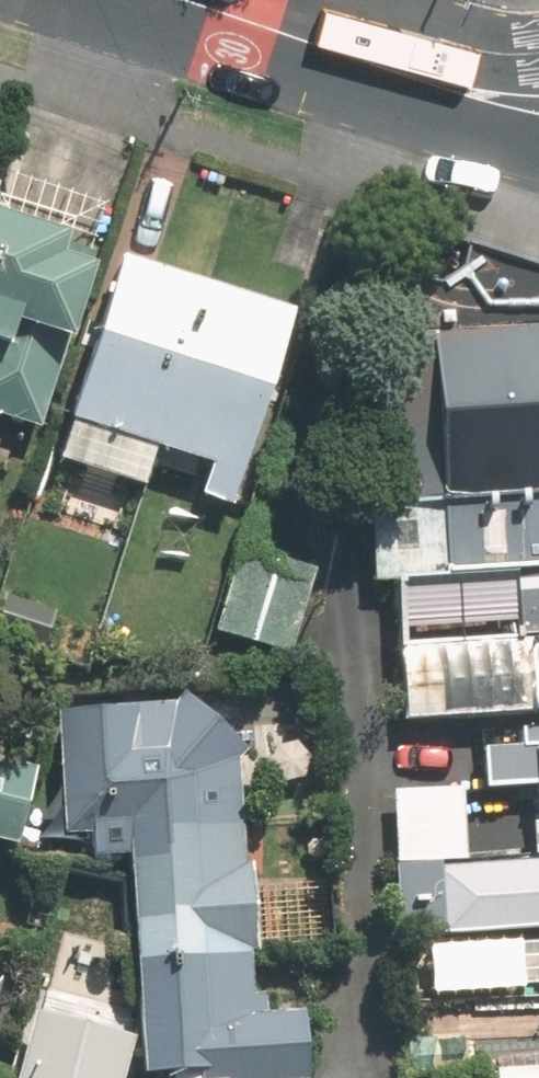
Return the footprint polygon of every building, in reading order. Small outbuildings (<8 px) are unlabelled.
[(2,412),(51,427),(107,251),(75,241),(82,222),(0,196),(0,411),(2,412)] [(166,437),(220,453),(209,487),(246,499),(307,305),(134,251),(71,450),(154,476),(166,437)] [(367,504),(538,495),(538,317),(496,320),(492,253),(388,258),(395,341),(357,342),(367,504)] [(367,504),(372,578),(391,576),(398,713),(473,708),(476,785),(529,786),(533,853),(458,860),(452,764),(383,767),(394,933),(538,924),(538,495),(367,504)] [(329,566),(249,540),(221,626),(302,652),(329,566)] [(244,728),(199,691),(66,704),(75,849),(139,848),(148,1067),(220,1063),(221,1075),(315,1069),(311,999),(260,1002),(244,728)] [(0,758),(0,824),(36,830),(47,766),(0,758)] [(108,944),(64,933),(27,1077),(131,1077),(144,1028),(90,1015),(108,944)]
